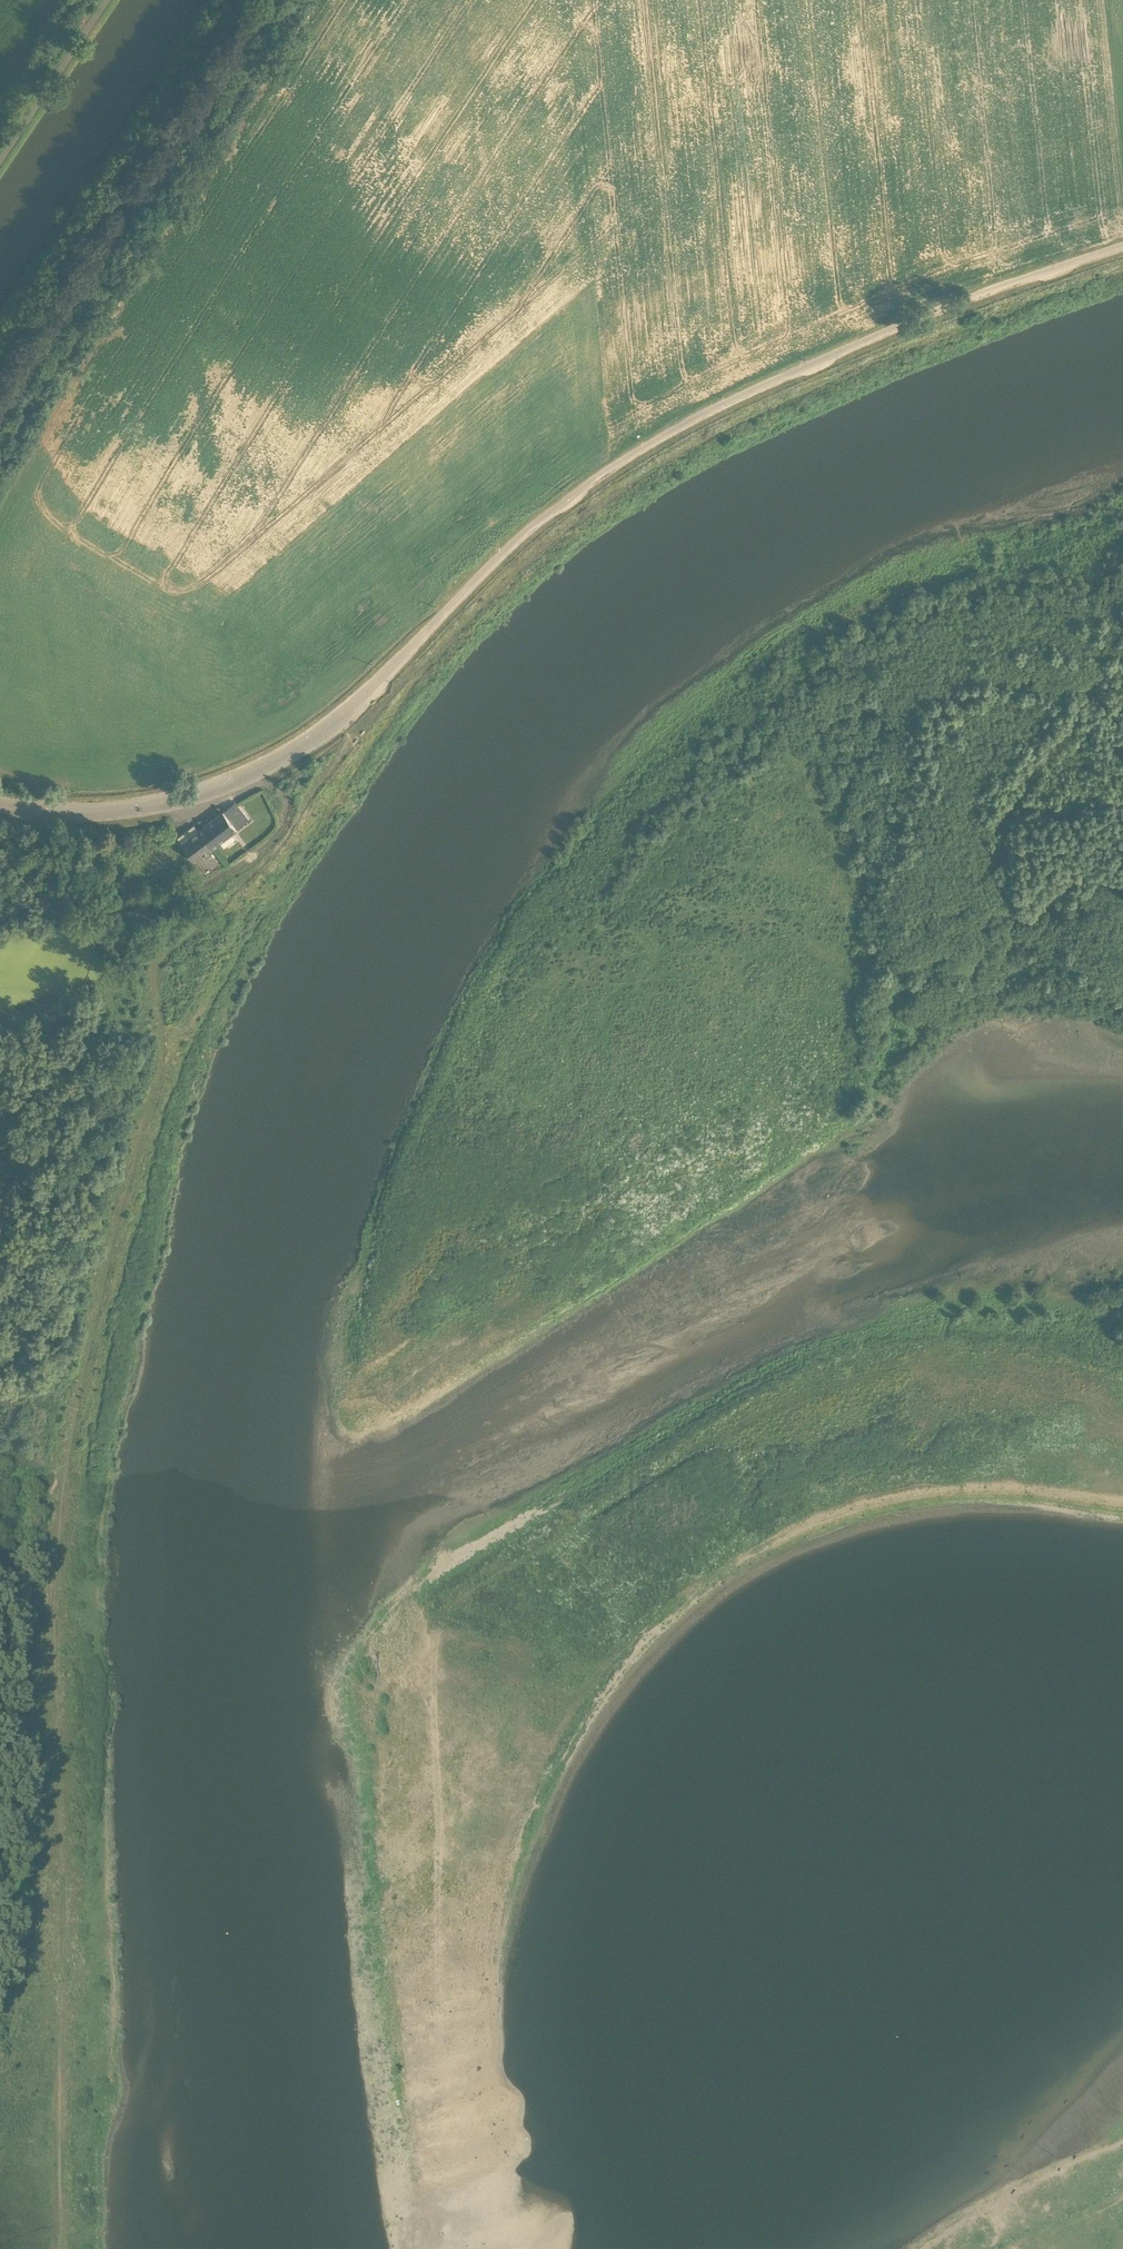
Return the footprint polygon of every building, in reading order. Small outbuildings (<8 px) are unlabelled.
[(213,843),(249,816),(235,798),(198,826),(213,843)] [(212,843),(194,821),(178,833),(195,856),(212,843)] [(179,863),(163,872),(166,878),(183,870),(179,863)]
